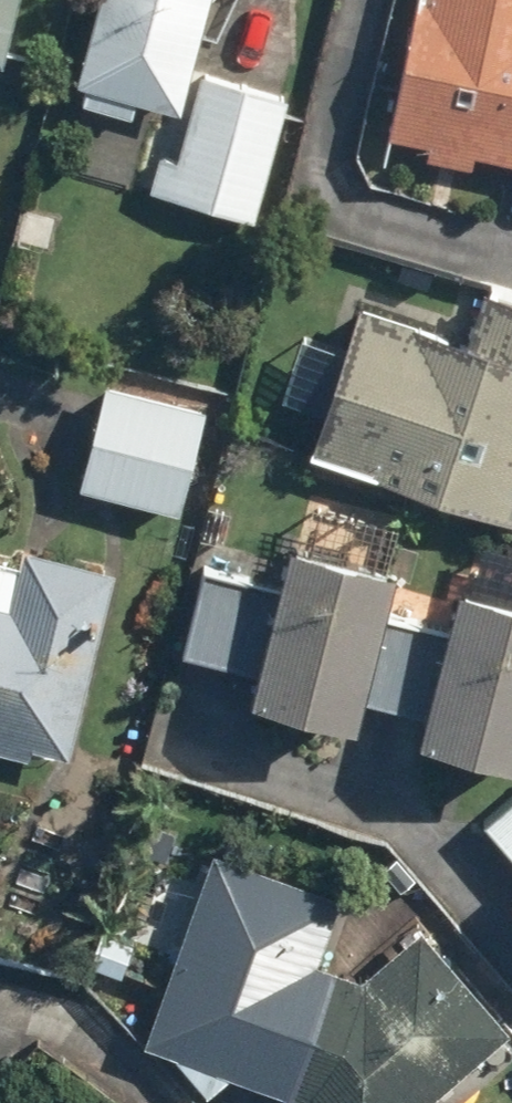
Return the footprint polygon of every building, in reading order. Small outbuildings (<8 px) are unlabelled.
[(19,0),(0,0),(0,58),(6,60),(19,0)] [(75,82),(186,106),(210,0),(93,0),(75,82)] [(387,132),(511,160),(511,0),(416,0),(387,132)] [(254,215),(280,97),(197,79),(171,197),(254,215)] [(310,449),(508,515),(511,503),(511,299),(482,289),(464,343),(357,308),(310,449)] [(96,380),(73,484),(189,509),(212,405),(96,380)] [(289,541),(255,698),(365,722),(400,565),(289,541)] [(57,743),(97,563),(18,546),(7,598),(0,596),(0,731),(57,743)] [(422,741),(511,761),(511,596),(457,584),(422,741)] [(316,956),(339,892),(210,847),(142,1039),(304,1099),(308,1102),(416,1102),(507,1019),(419,925),(366,973),(316,956)]
